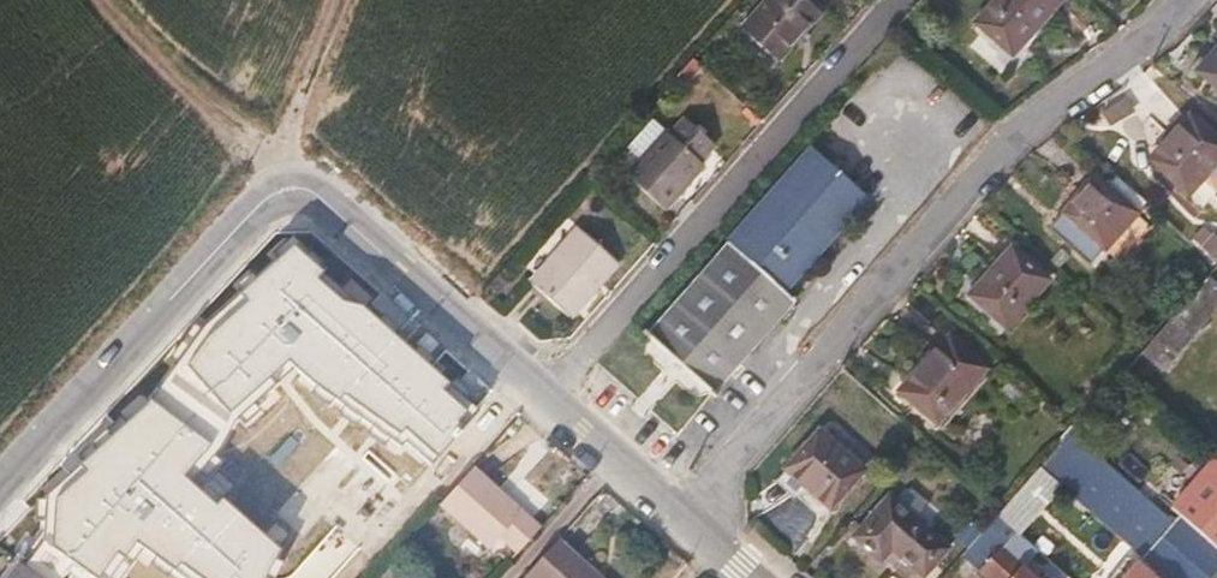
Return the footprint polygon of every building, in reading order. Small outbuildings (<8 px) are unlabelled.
[(807,0),(768,0),(743,28),(779,61),(823,14),(807,0)] [(975,23),(1012,55),(1060,1),(1059,0),(995,0),(975,23)] [(1197,71),(1216,88),(1216,49),(1197,71)] [(1150,160),(1189,196),(1216,164),(1216,143),(1188,117),(1150,160)] [(829,127),(646,332),(714,394),(794,305),(783,294),(887,179),(829,127)] [(667,132),(629,174),(666,208),(705,166),(667,132)] [(1136,214),(1093,176),(1061,212),(1104,250),(1136,214)] [(620,263),(581,228),(533,282),(571,316),(620,263)] [(42,577),(124,577),(137,562),(146,568),(151,561),(176,577),(270,577),(284,550),(200,473),(223,452),(240,418),(289,376),(429,467),(480,409),(294,235),(202,315),(153,391),(83,445),(44,489),(41,539),(23,564),(42,577)] [(1049,279),(1013,248),(972,294),(1007,326),(1049,279)] [(1216,268),(1208,278),(1216,286),(1216,267),(1216,268)] [(1163,371),(1216,311),(1216,286),(1208,278),(1145,349),(1142,353),(1163,371)] [(988,368),(952,336),(902,391),(938,423),(988,368)] [(1174,509),(1078,425),(1074,429),(1041,467),(1061,485),(1166,577),(1214,577),(1216,574),(1216,547),(1174,509)] [(864,468),(822,429),(787,469),(829,507),(864,468)] [(1174,509),(1216,547),(1216,459),(1174,509)] [(441,502),(500,555),(533,519),(474,466),(441,502)] [(1002,511),(999,515),(1011,525),(1044,489),(1051,496),(1061,485),(1041,467),(1002,511)] [(958,561),(961,557),(890,494),(856,535),(883,560),(893,549),(924,576),(923,577),(943,577),(958,561)] [(961,557),(958,561),(972,573),(978,566),(1013,527),(1011,525),(999,515),(961,557)] [(1013,527),(978,566),(991,577),(1037,577),(1023,565),(1037,549),(1013,527)] [(527,577),(601,577),(557,539),(524,575),(527,577)] [(23,564),(12,577),(42,577),(23,564)]
